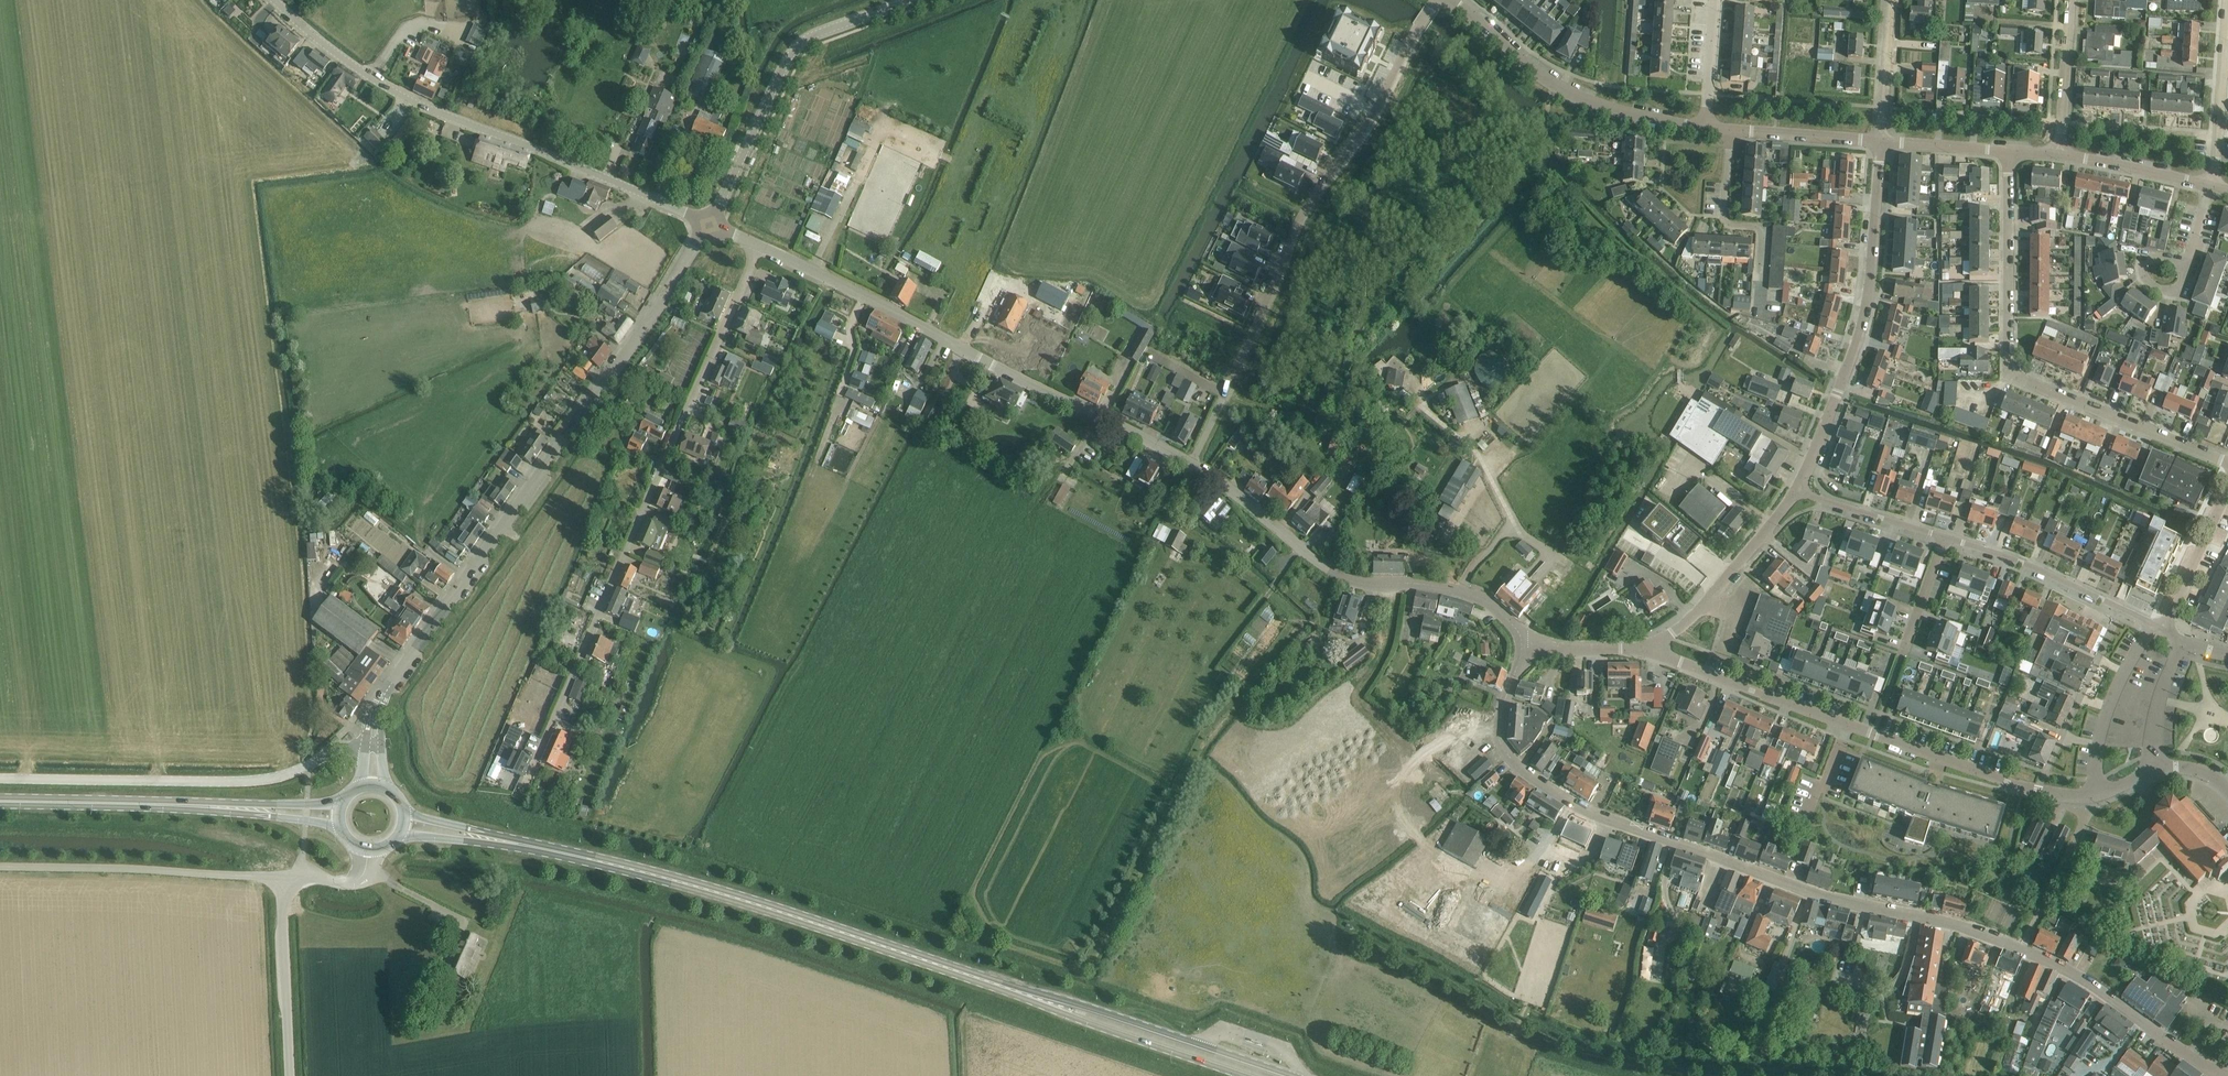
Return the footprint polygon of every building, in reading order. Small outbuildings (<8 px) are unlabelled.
[(1500,8),(1508,14),(1520,0),(1506,0),(1500,8)] [(1517,21),(1529,5),(1523,0),(1520,0),(1508,14),(1517,21)] [(1564,0),(1561,0),(1558,3),(1564,8),(1562,10),(1564,12),(1566,10),(1570,5),(1564,0)] [(1654,7),(1673,9),(1674,0),(1655,0),(1654,7)] [(1917,1),(1920,2),(1920,11),(1911,10),(1910,22),(1928,23),(1928,12),(1932,12),(1933,2),(1930,2),(1930,0),(1917,0),(1917,1)] [(1967,4),(1965,4),(1964,21),(1973,22),(1974,4),(1998,6),(1999,0),(1967,0),(1967,4)] [(2028,10),(2044,11),(2045,0),(2029,0),(2028,10)] [(2126,3),(2107,2),(2096,1),(2095,17),(2106,18),(2126,19),(2127,9),(2147,10),(2148,0),(2126,0),(2126,3)] [(2172,11),(2183,12),(2183,11),(2201,13),(2202,0),(2178,0),(2175,0),(2169,0),(2168,11),(2172,11)] [(225,17),(240,10),(236,1),(221,8),(225,17)] [(1571,6),(1567,12),(1574,17),(1581,9),(1573,3),(1571,6)] [(1529,5),(1517,21),(1525,28),(1538,12),(1529,5)] [(1672,23),(1673,9),(1654,7),(1653,21),(1672,23)] [(1735,20),(1753,22),(1754,10),(1736,8),(1735,20)] [(1824,8),(1824,16),(1860,19),(1861,10),(1843,9),(1824,8)] [(1538,12),(1525,28),(1533,34),(1546,18),(1538,12)] [(1342,14),(1324,55),(1365,75),(1384,33),(1342,14)] [(1541,41),(1554,25),(1546,18),(1533,34),(1541,41)] [(2163,20),(2150,19),(2149,28),(2162,29),(2163,20)] [(1734,32),(1752,33),(1753,22),(1735,20),(1734,32)] [(1672,23),(1653,21),(1652,35),(1671,37),(1672,23)] [(2138,21),(2138,29),(2146,29),(2146,22),(2138,21)] [(474,23),(466,42),(473,45),(481,26),(474,23)] [(1974,24),(1973,37),(1977,37),(1977,35),(1981,35),(1982,24),(1979,24),(1974,24)] [(1554,25),(1541,41),(1550,48),(1563,32),(1554,25)] [(2186,39),(2199,40),(2200,27),(2179,25),(2178,39),(2186,39)] [(2016,28),(2000,27),(2000,35),(2016,37),(2016,28)] [(2088,47),(2087,60),(2100,60),(2100,67),(2131,68),(2132,53),(2122,52),(2122,56),(2113,56),(2113,53),(2109,52),(2109,47),(2114,48),(2115,36),(2122,37),(2123,28),(2106,27),(2106,36),(2100,35),(2095,35),(2089,34),(2088,47)] [(278,29),(271,38),(266,43),(265,42),(264,42),(277,53),(272,59),(283,68),(290,60),(287,57),(292,51),(299,43),(291,36),(289,38),(278,29)] [(1588,49),(1589,31),(1585,29),(1581,37),(1569,31),(1557,54),(1562,57),(1562,59),(1570,63),(1574,54),(1573,54),(1577,44),(1588,50),(1588,49)] [(1733,44),(1751,45),(1752,33),(1734,32),(1733,44)] [(1856,35),(1845,34),(1844,34),(1843,40),(1849,41),(1848,57),(1861,58),(1863,39),(1856,38),(1856,35)] [(2042,35),(2031,34),(2022,34),(2021,44),(2027,45),(2026,54),(2030,55),(2041,55),(2042,35)] [(1670,51),(1671,37),(1652,35),(1651,49),(1670,51)] [(701,41),(702,38),(698,37),(697,40),(695,39),(692,46),(699,49),(703,42),(701,41)] [(2185,53),(2198,54),(2199,40),(2186,39),(2185,53)] [(1751,45),(1733,44),(1732,56),(1751,57),(1751,45)] [(413,92),(432,101),(437,91),(439,86),(436,84),(438,79),(440,79),(448,60),(435,54),(421,47),(416,59),(430,66),(424,78),(421,76),(418,82),(413,92)] [(640,49),(635,61),(645,65),(650,53),(640,49)] [(1669,65),(1670,51),(1651,49),(1650,63),(1669,65)] [(304,65),(301,69),(310,76),(314,72),(315,73),(318,68),(322,71),(323,71),(330,62),(315,50),(308,59),(304,64),(304,65)] [(687,93),(685,93),(681,102),(692,107),(697,98),(707,102),(712,92),(726,58),(706,50),(687,93)] [(1834,51),(1813,50),(1812,60),(1833,61),(1834,51)] [(1940,50),(1939,62),(1949,63),(1950,51),(1940,50)] [(2184,66),(2186,66),(2197,67),(2198,54),(2185,53),(2184,66)] [(1758,58),(1751,57),(1732,56),(1732,68),(1757,70),(1757,69),(1758,69),(1758,58)] [(1977,59),(1976,68),(1985,68),(1985,60),(1977,59)] [(1650,63),(1649,77),(1668,79),(1669,65),(1650,63)] [(1830,63),(1829,72),(1838,72),(1839,64),(1830,63)] [(1922,74),(1921,74),(1911,73),(1910,89),(1922,90),(1922,89),(1931,90),(1932,76),(1935,76),(1936,65),(1922,64),(1922,74)] [(327,87),(321,97),(332,104),(338,94),(345,83),(353,88),(359,79),(338,65),(332,74),(335,76),(327,87)] [(1983,101),(2000,102),(2003,103),(2005,78),(2006,67),(1995,66),(1995,75),(1985,74),(1985,70),(1975,69),(1973,92),(1980,92),(1980,89),(1984,89),(1983,101)] [(1847,74),(1846,90),(1859,91),(1860,71),(1853,71),(1854,68),(1842,67),(1841,73),(1847,74)] [(2018,75),(2016,92),(2016,103),(2037,105),(2039,76),(2037,76),(2038,68),(2027,67),(2013,67),(2013,75),(2018,75)] [(1757,70),(1732,68),(1731,80),(1756,82),(1757,70)] [(1773,71),(1769,70),(1768,82),(1777,83),(1777,77),(1778,71),(1773,71)] [(1938,78),(1937,89),(1947,90),(1947,99),(1964,100),(1964,89),(1965,73),(1948,72),(1938,72),(1938,78)] [(2181,95),(2182,82),(2182,77),(2169,76),(2169,82),(2179,82),(2179,84),(2177,84),(2177,95),(2181,95)] [(677,98),(667,93),(654,87),(645,107),(652,110),(648,119),(645,118),(631,150),(647,158),(653,144),(650,142),(658,125),(663,127),(677,98)] [(2099,92),(2085,91),(2084,108),(2098,109),(2099,92)] [(2099,92),(2098,109),(2112,110),(2113,93),(2099,92)] [(2113,93),(2112,110),(2126,112),(2127,94),(2113,93)] [(2127,94),(2126,112),(2140,113),(2141,96),(2127,94)] [(1303,95),(1298,107),(1312,114),(1317,117),(1313,125),(1313,126),(1324,132),(1323,134),(1336,140),(1344,123),(1332,117),(1335,110),(1303,95)] [(2153,97),(2152,113),(2166,114),(2167,97),(2153,96),(2153,97)] [(2167,97),(2166,114),(2180,115),(2181,98),(2167,97)] [(2181,98),(2180,115),(2194,117),(2195,100),(2181,98)] [(712,117),(711,116),(700,112),(692,132),(721,144),(727,130),(718,126),(722,116),(714,112),(712,117)] [(417,123),(411,119),(408,117),(388,146),(397,152),(417,123)] [(871,128),(854,121),(852,125),(869,133),(871,128)] [(375,148),(372,152),(375,156),(384,146),(382,145),(386,141),(372,129),(364,138),(375,148)] [(1566,130),(1565,137),(1594,139),(1594,132),(1566,130)] [(1268,133),(1263,143),(1269,147),(1280,152),(1285,144),(1276,139),(1277,137),(1271,134),(1268,133)] [(1301,136),(1294,151),(1316,161),(1323,147),(1314,142),(1316,139),(1307,135),(1306,138),(1301,136)] [(480,137),(477,148),(472,161),(504,172),(507,164),(525,170),(527,163),(530,154),(480,137)] [(1644,156),(1645,142),(1626,141),(1625,155),(1644,156)] [(1747,147),(1746,161),(1764,163),(1765,149),(1747,147)] [(1267,149),(1260,162),(1279,171),(1275,180),(1297,191),(1304,176),(1279,164),(1283,157),(1267,149)] [(1788,150),(1781,150),(1780,164),(1787,165),(1788,150)] [(856,171),(864,155),(859,153),(851,169),(856,171)] [(1624,168),(1643,170),(1644,156),(1625,155),(1624,168)] [(1834,162),(1834,171),(1834,175),(1840,176),(1840,177),(1853,178),(1854,164),(1852,164),(1852,157),(1842,156),(1842,163),(1834,162)] [(1900,159),(1900,171),(1920,173),(1931,173),(1931,168),(1920,167),(1921,160),(1920,160),(1900,159)] [(1822,170),(1822,175),(1822,176),(1829,176),(1830,161),(1824,160),(1823,170),(1822,170)] [(1746,161),(1745,175),(1763,176),(1764,163),(1746,161)] [(1970,178),(1970,183),(1988,183),(1988,171),(1975,171),(1975,165),(1960,165),(1959,176),(1959,178),(1970,178)] [(1958,176),(1959,168),(1944,167),(1943,175),(1958,176)] [(1623,182),(1631,183),(1642,184),(1643,170),(1624,168),(1623,182)] [(1919,185),(1920,173),(1900,171),(1899,183),(1919,185)] [(2032,188),(2047,189),(2048,172),(2034,171),(2032,188)] [(822,188),(812,210),(832,220),(851,178),(840,172),(836,180),(835,179),(830,191),(822,188)] [(2048,172),(2047,189),(2046,199),(2045,204),(2054,205),(2055,200),(2050,199),(2051,190),(2061,191),(2062,174),(2048,172)] [(1790,175),(1790,185),(1793,185),(1792,187),(1800,188),(1807,188),(1808,175),(1800,175),(1793,174),(1793,175),(1790,175)] [(1763,176),(1745,175),(1744,189),(1762,190),(1763,176)] [(1829,182),(1829,176),(1822,176),(1822,175),(1814,175),(1814,183),(1821,183),(1821,182),(1829,182)] [(2082,191),(2089,192),(2092,179),(2079,176),(2072,208),(2078,209),(2082,191)] [(1840,178),(1832,177),(1830,177),(1829,184),(1831,184),(1831,190),(1832,190),(1831,194),(1839,195),(1839,198),(1849,198),(1850,192),(1852,192),(1853,178),(1840,177),(1840,178)] [(562,183),(558,194),(558,195),(581,204),(581,205),(596,211),(601,198),(606,200),(611,189),(590,181),(589,185),(574,179),(571,187),(562,183)] [(2105,181),(2092,179),(2089,192),(2102,195),(2105,181)] [(2102,195),(2115,197),(2116,197),(2118,184),(2105,181),(2102,195)] [(1918,196),(1919,185),(1899,183),(1898,195),(1918,196)] [(1944,195),(1944,183),(1938,183),(1938,201),(1960,201),(1960,195),(1944,195)] [(1967,196),(1973,196),(1973,195),(1988,195),(1988,183),(1970,183),(1964,183),(1964,190),(1967,190),(1967,196)] [(2131,187),(2118,184),(2116,197),(2115,197),(2111,215),(2117,216),(2121,199),(2129,200),(2131,187)] [(1611,190),(1614,198),(1628,194),(1626,186),(1611,190)] [(1744,189),(1743,203),(1761,204),(1762,190),(1744,189)] [(2139,208),(2153,212),(2157,196),(2152,195),(2153,193),(2144,190),(2139,208)] [(1634,207),(1635,207),(1644,216),(1657,202),(1647,193),(1642,198),(1637,194),(1625,199),(1634,207)] [(1898,195),(1897,207),(1917,209),(1918,202),(1929,203),(1929,197),(1918,196),(1898,195)] [(2163,198),(2157,196),(2153,212),(2151,218),(2151,219),(2158,221),(2160,214),(2167,216),(2172,198),(2163,195),(2163,198)] [(1789,200),(1789,206),(1788,214),(1787,222),(1799,223),(1801,201),(1794,200),(1789,200)] [(1667,212),(1657,202),(1644,216),(1655,225),(1667,212)] [(1834,225),(1849,227),(1850,210),(1839,209),(1839,203),(1832,203),(1821,202),(1820,209),(1832,209),(1832,210),(1835,210),(1834,225)] [(1761,204),(1743,203),(1742,217),(1760,218),(1761,204)] [(1988,209),(1969,209),(1969,222),(1988,223),(1988,209)] [(2039,231),(2050,231),(2061,231),(2063,224),(2056,224),(2050,224),(2050,209),(2032,209),(2032,224),(2039,224),(2039,231)] [(2226,211),(2220,234),(2227,236),(2227,212),(2226,211)] [(1678,221),(1667,212),(1655,225),(1665,235),(1678,221)] [(2130,231),(2133,213),(2126,212),(2122,230),(2130,231)] [(2133,213),(2130,231),(2136,232),(2139,215),(2133,213)] [(609,216),(600,223),(591,230),(600,241),(617,227),(609,216)] [(813,216),(806,228),(818,234),(824,221),(813,216)] [(2068,216),(2066,228),(2072,229),(2075,218),(2068,216)] [(2143,217),(2140,232),(2148,234),(2151,219),(2151,218),(2146,217),(2146,218),(2143,217)] [(1628,234),(1630,232),(1634,228),(1627,221),(1623,226),(1624,226),(1622,229),(1628,234)] [(1688,231),(1678,221),(1665,235),(1675,244),(1688,231)] [(2165,221),(2158,250),(2165,252),(2172,223),(2165,221)] [(1969,236),(1988,236),(1988,223),(1969,222),(1969,236)] [(1254,225),(1253,227),(1245,223),(1236,241),(1257,252),(1261,245),(1267,248),(1274,234),(1254,225)] [(1896,223),(1895,235),(1915,237),(1926,238),(1927,232),(1916,231),(1916,224),(1896,223)] [(1828,247),(1836,248),(1837,242),(1848,243),(1849,227),(1834,225),(1833,241),(1820,240),(1820,247),(1822,247),(1828,247)] [(2104,236),(2105,227),(2096,225),(2094,234),(2104,236)] [(1634,228),(1630,232),(1636,237),(1640,233),(1634,228)] [(1772,241),(1787,242),(1787,235),(1773,234),(1772,241)] [(1895,235),(1894,247),(1915,249),(1915,237),(1895,235)] [(1969,249),(1988,249),(1988,236),(1969,236),(1969,249)] [(1653,247),(1657,243),(1650,237),(1646,241),(1653,247)] [(1690,237),(1686,247),(1681,258),(1691,258),(1694,256),(1708,257),(1709,239),(1695,238),(1691,238),(1690,237)] [(2032,251),(2050,251),(2050,238),(2032,238),(2032,251)] [(1661,239),(1657,243),(1653,247),(1660,253),(1663,249),(1662,248),(1664,246),(1665,243),(1661,239)] [(1722,259),(1723,240),(1709,239),(1708,257),(1707,265),(1721,266),(1722,259)] [(2100,257),(2102,267),(2094,268),(2095,274),(2126,268),(2124,256),(2116,257),(2115,253),(2116,246),(2117,246),(2116,242),(2100,239),(2096,256),(2100,257)] [(1736,260),(1737,241),(1723,240),(1722,259),(1736,260)] [(1737,241),(1736,260),(1749,261),(1748,274),(1752,275),(1753,260),(1750,260),(1750,253),(1751,244),(1751,242),(1737,241)] [(1232,243),(1227,254),(1234,258),(1229,270),(1255,282),(1263,265),(1262,265),(1254,261),(1248,258),(1251,252),(1232,243)] [(1836,254),(1836,248),(1828,247),(1828,254),(1832,254),(1831,270),(1846,271),(1847,255),(1836,254)] [(1894,247),(1894,259),(1914,260),(1915,249),(1894,247)] [(884,249),(881,255),(887,258),(890,252),(884,249)] [(1969,262),(1988,262),(1988,249),(1969,249),(1969,262)] [(2032,264),(2050,264),(2050,251),(2032,251),(2032,264)] [(2205,268),(2223,274),(2227,263),(2225,262),(2226,260),(2227,255),(2215,251),(2213,258),(2210,257),(2205,268)] [(926,264),(923,268),(935,275),(942,263),(920,252),(917,257),(916,259),(926,264)] [(1785,263),(1786,256),(1771,255),(1771,262),(1785,263)] [(1894,259),(1893,272),(1913,273),(1913,266),(1924,267),(1925,261),(1914,260),(1894,259)] [(909,267),(898,260),(894,265),(896,267),(895,270),(906,276),(909,270),(907,269),(909,267)] [(1771,262),(1770,269),(1785,270),(1785,263),(1771,262)] [(1988,262),(1969,262),(1969,275),(1988,275),(1988,262)] [(2032,277),(2050,277),(2050,264),(2032,264),(2032,277)] [(2128,279),(2126,268),(2095,274),(2096,279),(2104,278),(2105,287),(2103,288),(2112,300),(2125,290),(2124,289),(2121,285),(2120,280),(2128,279)] [(2219,286),(2223,274),(2205,268),(2201,280),(2219,286)] [(1824,291),(1831,293),(1833,286),(1844,287),(1846,271),(1831,270),(1829,285),(1826,285),(1824,291)] [(583,280),(580,284),(599,296),(607,302),(616,308),(618,306),(620,307),(619,307),(624,311),(628,306),(623,302),(621,301),(623,298),(629,289),(636,294),(640,287),(631,282),(629,281),(630,279),(616,271),(603,291),(596,287),(595,288),(583,280)] [(545,298),(531,301),(533,315),(537,314),(536,311),(543,309),(544,313),(547,312),(546,306),(555,304),(556,304),(567,288),(573,292),(579,283),(575,281),(572,279),(570,277),(565,275),(561,281),(559,280),(557,281),(556,283),(540,287),(542,294),(545,293),(549,293),(546,297),(545,298)] [(1241,285),(1223,276),(1219,285),(1224,287),(1217,302),(1220,304),(1219,306),(1227,310),(1228,308),(1238,313),(1243,316),(1247,308),(1245,307),(1249,299),(1242,295),(1243,294),(1238,291),(1241,285)] [(2032,290),(2050,290),(2050,277),(2032,277),(2032,290)] [(770,306),(772,300),(780,304),(780,305),(787,308),(792,295),(786,292),(790,284),(777,279),(774,286),(768,283),(763,296),(764,297),(762,302),(770,306)] [(2201,280),(2198,291),(2215,297),(2219,286),(2201,280)] [(907,307),(913,295),(916,289),(902,281),(892,299),(907,307)] [(1784,284),(1769,282),(1769,290),(1783,291),(1784,284)] [(1912,299),(1913,292),(1923,294),(1924,287),(1907,284),(1896,282),(1894,297),(1912,299)] [(1061,311),(1068,296),(1044,284),(1036,298),(1061,311)] [(1942,307),(1956,307),(1956,299),(1953,299),(1953,292),(1967,292),(1967,284),(1942,284),(1942,303),(1942,307)] [(719,320),(730,294),(716,289),(711,300),(708,299),(700,317),(711,321),(712,318),(719,320)] [(1190,289),(1186,298),(1199,303),(1203,294),(1190,289)] [(1970,290),(1970,297),(1962,297),(1962,299),(1962,303),(1988,303),(1988,290),(1970,290)] [(2031,303),(2050,304),(2050,290),(2032,290),(2031,303)] [(1823,313),(1837,316),(1841,301),(1830,298),(1831,293),(1824,291),(1823,297),(1826,298),(1823,313)] [(2122,307),(2134,315),(2145,300),(2134,291),(2122,307)] [(2195,316),(2205,319),(2209,308),(2211,308),(2215,297),(2198,291),(2193,302),(2196,303),(2194,310),(2196,310),(2195,316)] [(692,295),(686,292),(676,309),(684,313),(689,304),(688,304),(692,295)] [(1008,293),(1000,308),(1004,310),(996,325),(1013,334),(1028,304),(1008,293)] [(810,308),(816,297),(810,294),(804,304),(810,308)] [(1734,296),(1733,309),(1750,311),(1751,298),(1734,296)] [(1731,308),(1731,298),(1723,298),(1723,307),(1731,308)] [(1988,316),(1988,303),(1962,303),(1962,299),(1956,299),(1956,307),(1962,307),(1962,309),(1970,309),(1970,316),(1988,316)] [(620,311),(611,305),(604,300),(598,308),(606,313),(606,312),(614,317),(615,317),(620,320),(617,325),(614,323),(613,325),(609,322),(602,332),(609,337),(618,343),(633,323),(624,316),(619,313),(620,311)] [(1915,300),(1913,307),(1931,312),(1935,312),(1938,313),(1939,303),(1915,300)] [(2103,318),(2117,307),(2111,300),(2098,311),(2103,318)] [(2157,308),(2145,300),(2134,315),(2146,324),(2157,308)] [(2031,317),(2042,317),(2050,317),(2050,304),(2031,303),(2031,317)] [(1900,328),(1907,330),(1910,318),(1901,316),(1902,310),(1892,308),(1887,325),(1900,328)] [(767,333),(756,328),(761,317),(754,314),(744,310),(740,320),(738,319),(734,329),(749,336),(747,340),(760,346),(767,333)] [(880,342),(882,338),(883,337),(877,334),(880,326),(889,330),(895,320),(876,310),(867,328),(874,332),(871,337),(877,341),(880,342)] [(821,320),(815,332),(832,341),(838,329),(830,325),(835,315),(826,311),(821,320)] [(2161,328),(2160,339),(2158,347),(2169,349),(2171,336),(2185,338),(2187,329),(2184,329),(2186,314),(2171,311),(2168,329),(2161,328)] [(1814,334),(1820,335),(1820,336),(1822,329),(1833,332),(1837,316),(1823,313),(1820,328),(1816,327),(1802,323),(1800,330),(1814,334)] [(1970,316),(1970,329),(1988,329),(1988,316),(1970,316)] [(877,334),(883,337),(897,344),(901,336),(906,327),(895,320),(889,330),(880,326),(877,334)] [(2058,332),(2061,325),(2048,320),(2046,327),(2058,332)] [(2095,321),(2085,321),(2085,331),(2095,331),(2095,321)] [(1956,325),(1949,325),(1949,322),(1939,322),(1940,329),(1949,328),(1949,333),(1956,333),(1956,325)] [(2212,324),(2209,333),(2218,336),(2221,327),(2212,324)] [(1900,328),(1887,325),(1883,343),(1893,345),(1895,339),(1897,339),(1900,328)] [(2061,325),(2058,332),(2070,337),(2073,330),(2061,325)] [(1145,330),(1144,330),(1128,358),(1137,363),(1154,335),(1156,330),(1148,326),(1145,330)] [(1785,326),(1782,336),(1794,340),(1797,331),(1785,326)] [(1988,343),(1988,329),(1970,329),(1970,343),(1988,343)] [(2073,330),(2070,337),(2083,342),(2085,335),(2073,330)] [(2152,330),(2150,340),(2150,343),(2159,344),(2159,342),(2161,331),(2152,330)] [(2133,342),(2110,332),(2107,339),(2130,349),(2133,342)] [(2136,332),(2134,339),(2144,342),(2146,336),(2136,332)] [(1736,334),(1733,338),(1729,345),(1734,348),(1735,347),(1742,351),(1747,342),(1736,334)] [(1803,353),(1804,353),(1815,357),(1821,341),(1818,340),(1820,335),(1814,334),(1813,339),(1809,337),(1803,353)] [(2085,335),(2083,342),(2095,347),(2097,340),(2085,335)] [(600,369),(612,352),(594,338),(587,347),(592,351),(586,359),(600,369)] [(1792,347),(1777,339),(1775,338),(1772,343),(1773,344),(1788,353),(1792,347)] [(920,339),(915,349),(911,360),(915,361),(914,363),(921,366),(922,364),(923,364),(927,354),(932,345),(920,339)] [(2046,362),(2053,345),(2040,340),(2034,357),(2046,362)] [(898,355),(905,358),(911,346),(904,342),(898,355)] [(2132,350),(2149,356),(2152,348),(2135,342),(2132,350)] [(2065,350),(2053,345),(2046,362),(2058,367),(2065,350)] [(1901,355),(1903,348),(1896,346),(1894,352),(1901,355)] [(2070,352),(2065,350),(2058,367),(2071,372),(2077,355),(2079,350),(2072,348),(2070,352)] [(2210,348),(2207,358),(2212,360),(2213,357),(2215,353),(2216,350),(2210,348)] [(2153,349),(2150,356),(2165,362),(2168,355),(2153,349)] [(1957,360),(1960,360),(1960,368),(1968,368),(1968,373),(1988,373),(1988,356),(1983,356),(1983,350),(1984,350),(1960,350),(1938,350),(1938,360),(1957,361),(1957,360)] [(2192,352),(2185,350),(2183,358),(2191,359),(2192,352)] [(1476,362),(1475,368),(1475,373),(1480,383),(1486,387),(1491,388),(1497,388),(1502,386),(1507,382),(1510,377),(1512,372),(1511,366),(1509,360),(1506,356),(1501,352),(1495,351),(1489,351),(1483,354),(1479,358),(1476,362)] [(1901,355),(1894,352),(1892,358),(1915,365),(1916,360),(1907,357),(1901,355)] [(740,358),(731,354),(729,353),(726,360),(724,364),(728,365),(726,369),(721,367),(719,366),(711,382),(719,386),(722,380),(732,384),(735,377),(740,379),(746,365),(738,361),(740,358)] [(859,363),(866,365),(869,355),(863,353),(859,363)] [(1890,357),(1879,353),(1873,370),(1885,374),(1889,363),(1888,363),(1890,357)] [(2096,364),(2101,366),(2099,372),(2095,382),(2109,387),(2113,377),(2115,371),(2108,368),(2111,359),(2106,357),(2106,356),(2100,353),(2096,364)] [(763,362),(776,367),(779,359),(766,354),(763,362)] [(876,357),(869,355),(866,365),(872,366),(876,357)] [(2090,360),(2077,355),(2071,372),(2083,377),(2090,360)] [(2218,368),(2221,360),(2213,357),(2212,360),(2211,365),(2218,368)] [(1042,362),(1035,359),(1031,367),(1039,370),(1042,362)] [(593,364),(586,360),(581,367),(587,372),(593,364)] [(2122,386),(2120,392),(2133,397),(2139,383),(2132,380),(2135,372),(2137,367),(2129,363),(2126,362),(2125,365),(2124,366),(2120,376),(2125,378),(2122,386)] [(1154,365),(1151,372),(1158,375),(1161,369),(1154,365)] [(578,366),(573,374),(584,382),(590,374),(578,366)] [(1782,367),(1780,374),(1789,378),(1791,370),(1782,367)] [(1388,369),(1385,385),(1385,386),(1402,388),(1405,372),(1388,369)] [(1873,370),(1867,387),(1877,391),(1880,385),(1881,386),(1885,374),(1873,370)] [(855,371),(851,382),(849,386),(863,390),(869,375),(855,371)] [(2209,391),(2216,374),(2207,371),(2200,388),(2209,391)] [(673,378),(663,372),(659,381),(669,386),(673,378)] [(1725,380),(1713,373),(1706,384),(1718,391),(1725,380)] [(1082,387),(1080,392),(1078,396),(1097,405),(1102,394),(1105,396),(1110,385),(1086,374),(1080,386),(1082,387)] [(2155,390),(2161,392),(2167,377),(2161,375),(2155,390)] [(1782,388),(1754,377),(1748,391),(1776,402),(1782,388)] [(2173,380),(2167,377),(2161,392),(2167,395),(2173,380)] [(641,384),(649,389),(653,383),(644,378),(641,384)] [(1791,393),(1798,396),(1808,400),(1814,387),(1803,383),(1790,378),(1788,384),(1794,386),(1791,393)] [(2139,383),(2133,397),(2147,402),(2156,380),(2150,378),(2146,386),(2139,383)] [(990,389),(986,398),(985,399),(998,405),(1001,398),(1009,401),(1008,404),(1017,408),(1019,402),(1024,392),(1000,380),(994,391),(990,389)] [(1184,381),(1176,397),(1188,403),(1196,387),(1184,381)] [(2211,387),(2216,389),(2222,391),(2224,385),(2213,381),(2211,387)] [(1946,383),(1945,391),(1958,392),(1958,384),(1946,383)] [(1478,418),(1464,384),(1445,392),(1458,426),(1478,418)] [(869,387),(866,393),(878,399),(881,393),(869,387)] [(2173,387),(2168,399),(2164,409),(2178,415),(2183,401),(2176,398),(2180,390),(2173,387)] [(883,404),(849,388),(846,397),(879,413),(883,404)] [(919,390),(911,405),(922,412),(930,396),(919,390)] [(1892,403),(1894,396),(1880,391),(1877,398),(1892,403)] [(1945,391),(1945,399),(1957,400),(1958,392),(1945,391)] [(549,392),(544,399),(547,402),(553,394),(549,392)] [(925,412),(920,422),(932,428),(933,429),(938,419),(937,418),(948,398),(935,392),(925,412)] [(1167,392),(1162,402),(1171,406),(1175,396),(1167,392)] [(1124,412),(1123,414),(1136,420),(1146,400),(1133,393),(1124,412)] [(1692,400),(1669,437),(1676,441),(1678,442),(1712,466),(1713,466),(1728,440),(1750,454),(1749,456),(1751,458),(1744,469),(1751,474),(1746,480),(1754,485),(1763,491),(1772,476),(1774,477),(1789,452),(1780,446),(1772,442),(1762,436),(1739,422),(1733,418),(1737,412),(1705,393),(1698,404),(1692,400)] [(2007,393),(2000,410),(2013,415),(2019,398),(2007,393)] [(2208,395),(2205,402),(2227,410),(2227,396),(2222,394),(2219,400),(2208,395)] [(2183,401),(2178,415),(2191,420),(2196,410),(2200,398),(2194,396),(2191,404),(2183,401)] [(711,406),(716,409),(720,402),(709,397),(705,405),(710,407),(711,406)] [(2032,403),(2019,398),(2013,415),(2025,420),(2032,403)] [(1924,399),(1921,409),(1933,414),(1937,404),(1924,399)] [(1945,399),(1944,407),(1956,408),(1957,400),(1945,399)] [(1146,400),(1136,420),(1150,427),(1160,406),(1146,400)] [(2202,409),(2208,411),(2208,409),(2215,412),(2213,420),(2227,425),(2227,422),(2227,410),(2205,402),(2202,409)] [(2025,420),(2037,425),(2044,408),(2032,403),(2025,420)] [(538,407),(534,413),(540,417),(544,411),(538,407)] [(1787,428),(1786,430),(1788,430),(1789,429),(1796,432),(1802,417),(1784,410),(1776,407),(1770,421),(1787,428)] [(852,408),(847,418),(870,430),(875,419),(852,408)] [(2056,413),(2044,408),(2037,425),(2049,430),(2056,413)] [(1951,421),(1958,423),(1962,411),(1955,409),(1951,421)] [(1863,411),(1860,417),(1864,419),(1868,420),(1870,413),(1863,411)] [(1958,423),(1964,425),(1968,413),(1962,411),(1958,423)] [(1757,412),(1752,420),(1764,427),(1769,419),(1757,412)] [(1964,425),(1971,428),(1975,415),(1968,413),(1964,425)] [(635,432),(628,448),(640,454),(648,438),(645,437),(647,433),(662,440),(667,431),(661,428),(664,421),(648,414),(640,430),(643,431),(641,435),(635,432)] [(1871,414),(1867,426),(1881,431),(1885,419),(1871,414)] [(1982,418),(1975,415),(1971,428),(1978,430),(1982,418)] [(2205,418),(2199,416),(2197,422),(2207,427),(2210,420),(2205,418)] [(1184,417),(1172,439),(1185,445),(1197,424),(1184,417)] [(1985,432),(1987,426),(1989,420),(1982,418),(1978,430),(1985,432)] [(2061,433),(2059,438),(2072,444),(2073,442),(2074,439),(2081,423),(2067,418),(2063,428),(2061,433)] [(2007,420),(2004,426),(2011,429),(2013,422),(2010,421),(2007,420)] [(2081,423),(2074,439),(2087,444),(2093,428),(2081,423)] [(2194,434),(2208,440),(2212,429),(2198,423),(2194,434)] [(1852,478),(1860,457),(1855,455),(1852,454),(1853,451),(1859,435),(1860,436),(1863,428),(1852,424),(1850,432),(1840,428),(1836,437),(1840,439),(1829,470),(1852,478)] [(2004,427),(2002,433),(2008,436),(2011,429),(2004,426),(2004,427)] [(2100,449),(2102,444),(2106,434),(2093,428),(2087,444),(2100,449)] [(520,457),(522,458),(531,465),(547,443),(538,436),(540,433),(535,429),(530,436),(533,439),(520,457)] [(2035,439),(2038,432),(2031,429),(2028,436),(2035,439)] [(1938,438),(1912,430),(1907,443),(1934,451),(1938,438)] [(1061,431),(1053,442),(1070,454),(1078,442),(1061,431)] [(1236,434),(1235,433),(1227,444),(1235,450),(1241,441),(1243,443),(1245,440),(1238,435),(1240,433),(1238,431),(1236,434)] [(714,432),(710,441),(714,442),(712,445),(716,447),(718,443),(718,442),(721,435),(714,432)] [(2033,445),(2035,439),(2028,436),(2019,433),(2017,439),(2033,445)] [(710,444),(698,439),(688,434),(681,451),(703,460),(710,444)] [(1938,441),(1952,446),(1955,440),(1940,435),(1938,441)] [(1333,436),(1327,454),(1338,457),(1343,439),(1333,436)] [(2013,437),(2005,436),(2003,443),(2012,444),(2013,437)] [(2039,447),(2045,450),(2049,439),(2043,437),(2039,447)] [(1460,454),(1466,447),(1455,438),(1450,444),(1460,454)] [(2116,455),(2116,454),(2124,457),(2129,443),(2117,438),(2111,453),(2116,455)] [(1038,439),(1031,441),(1033,450),(1041,449),(1038,439)] [(1477,445),(1483,452),(1488,447),(1482,440),(1477,445)] [(2053,440),(2046,455),(2054,458),(2061,443),(2053,440)] [(779,441),(775,452),(780,454),(784,443),(779,441)] [(2142,448),(2129,443),(2124,457),(2131,460),(2126,473),(2130,475),(2129,478),(2135,481),(2139,470),(2133,468),(2142,448)] [(1880,474),(1885,460),(1888,461),(1892,450),(1882,447),(1874,472),(1880,474)] [(1894,448),(1892,455),(1903,459),(1905,451),(1894,448)] [(501,458),(506,461),(517,469),(524,460),(512,452),(512,453),(507,450),(501,458)] [(2084,452),(2078,450),(2075,458),(2081,460),(2084,452)] [(2081,460),(2086,462),(2089,454),(2084,452),(2081,460)] [(2151,452),(2139,483),(2147,486),(2146,487),(2160,493),(2194,509),(2195,508),(2194,508),(2198,498),(2199,499),(2206,484),(2205,484),(2208,478),(2209,479),(2209,477),(2176,461),(2175,462),(2159,455),(2159,456),(2151,452)] [(2111,468),(2114,459),(2109,457),(2104,455),(2099,467),(2105,469),(2106,466),(2111,468)] [(1268,457),(1266,464),(1273,466),(1275,459),(1268,457)] [(2017,470),(2020,463),(2004,457),(2001,464),(2017,470)] [(497,464),(507,472),(511,467),(501,459),(497,464)] [(1132,469),(1130,472),(1128,476),(1136,480),(1135,484),(1148,491),(1156,477),(1161,467),(1147,459),(1144,463),(1137,459),(1132,469)] [(1438,515),(1439,515),(1449,522),(1456,511),(1457,511),(1469,491),(1471,492),(1482,473),(1470,466),(1462,461),(1452,479),(1448,486),(1443,493),(1438,501),(1440,502),(1444,504),(1438,515)] [(1415,470),(1423,476),(1427,469),(1419,464),(1415,470)] [(2046,469),(2033,465),(2033,466),(2025,464),(2023,470),(2043,476),(2046,469)] [(717,466),(715,472),(725,476),(728,470),(717,466)] [(1241,474),(1238,477),(1247,484),(1250,480),(1252,477),(1243,471),(1241,474)] [(1896,474),(1887,471),(1885,479),(1878,477),(1873,493),(1885,497),(1890,482),(1894,483),(1896,474)] [(1962,475),(1959,474),(1950,471),(1946,486),(1952,488),(1955,478),(1957,478),(1961,480),(1962,475)] [(666,472),(664,478),(671,480),(673,475),(666,472)] [(1252,482),(1247,489),(1245,491),(1259,502),(1266,493),(1269,489),(1265,487),(1269,481),(1257,472),(1253,477),(1255,479),(1252,482)] [(1913,472),(1909,483),(1900,480),(1898,487),(1900,488),(1896,500),(1912,505),(1915,494),(1922,475),(1913,472)] [(1325,475),(1324,476),(1311,491),(1318,497),(1331,481),(1325,475)] [(1922,491),(1927,493),(1932,477),(1927,475),(1922,491)] [(1277,483),(1273,488),(1266,496),(1287,513),(1304,492),(1303,491),(1308,484),(1299,476),(1291,486),(1294,488),(1289,493),(1277,483)] [(498,490),(508,497),(516,486),(505,478),(498,490)] [(1856,479),(1854,484),(1863,487),(1865,481),(1856,479)] [(1962,496),(1970,499),(1973,492),(1968,491),(1971,482),(1964,480),(1961,489),(1964,490),(1962,496)] [(1350,482),(1349,490),(1356,491),(1357,483),(1350,482)] [(1063,485),(1053,503),(1061,507),(1070,490),(1063,485)] [(1695,489),(1679,508),(1707,532),(1717,519),(1722,524),(1724,526),(1718,533),(1727,541),(1733,534),(1735,535),(1749,519),(1743,514),(1740,512),(1736,508),(1729,516),(1724,511),(1726,509),(1698,486),(1698,485),(1695,489)] [(508,497),(498,490),(492,486),(477,507),(484,512),(487,515),(495,504),(501,508),(508,497)] [(661,509),(676,515),(681,504),(669,499),(671,493),(668,492),(658,488),(651,505),(661,509)] [(695,490),(691,500),(699,503),(703,493),(695,490)] [(1938,513),(1943,497),(1930,493),(1925,509),(1938,513)] [(1222,520),(1230,510),(1220,503),(1222,501),(1214,495),(1199,515),(1207,521),(1213,513),(1222,520)] [(1970,499),(1962,496),(1959,503),(1968,506),(1970,499)] [(1943,497),(1938,513),(1951,517),(1956,501),(1943,497)] [(1993,530),(1998,514),(2000,510),(2008,512),(2012,500),(2004,497),(2000,507),(1994,505),(1992,512),(1985,510),(1980,526),(1993,530)] [(2012,500),(2008,512),(2016,515),(2020,502),(2012,500)] [(1311,501),(1299,514),(1292,523),(1307,535),(1316,524),(1315,524),(1317,522),(1321,526),(1320,528),(1330,517),(1311,501)] [(331,503),(325,509),(330,514),(336,508),(331,503)] [(1659,506),(1641,528),(1662,546),(1666,542),(1687,560),(1702,542),(1659,506)] [(1972,506),(1970,511),(1967,522),(1980,526),(1985,510),(1972,506)] [(490,516),(487,515),(484,512),(477,507),(461,529),(477,540),(485,529),(478,524),(481,520),(485,523),(490,516)] [(2174,512),(2184,517),(2186,512),(2176,508),(2174,512)] [(2146,527),(2150,517),(2133,510),(2130,516),(2131,517),(2130,520),(2146,527)] [(368,511),(364,517),(374,526),(379,520),(368,511)] [(647,547),(651,549),(659,553),(667,535),(671,524),(666,521),(656,517),(652,525),(646,522),(647,520),(646,520),(636,542),(647,547)] [(2009,535),(2022,540),(2028,524),(2015,519),(2009,535)] [(2044,532),(2048,534),(2054,521),(2050,519),(2044,532)] [(2054,521),(2048,534),(2052,535),(2058,523),(2054,521)] [(2164,527),(2154,522),(2153,521),(2148,531),(2159,536),(2135,588),(2155,597),(2160,586),(2163,587),(2166,579),(2164,577),(2169,567),(2171,568),(2175,559),(2173,558),(2178,547),(2180,548),(2184,540),(2163,530),(2164,527)] [(2041,529),(2028,524),(2022,540),(2035,545),(2041,529)] [(1828,548),(1829,545),(1832,534),(1807,527),(1803,540),(1798,545),(1797,544),(1792,550),(1800,557),(1808,563),(1816,554),(1818,545),(1828,548)] [(470,551),(477,540),(461,529),(451,544),(463,552),(466,548),(470,551)] [(1175,530),(1166,545),(1183,554),(1187,547),(1182,544),(1186,536),(1175,530)] [(2090,538),(2084,550),(2089,552),(2097,535),(2097,534),(2092,532),(2090,538)] [(1859,558),(1866,538),(1853,533),(1849,544),(1843,542),(1838,555),(1845,558),(1847,554),(1859,558)] [(2097,535),(2089,552),(2093,555),(2097,547),(2101,549),(2105,539),(2097,535)] [(2057,537),(2054,542),(2050,552),(2062,558),(2069,542),(2057,537)] [(1859,558),(1871,562),(1869,566),(1876,569),(1881,556),(1875,553),(1879,542),(1866,538),(1859,558)] [(433,540),(430,545),(437,550),(440,545),(433,540)] [(2062,558),(2075,563),(2082,548),(2069,542),(2062,558)] [(1827,550),(1826,555),(1820,554),(1819,557),(1817,566),(1820,567),(1815,583),(1816,584),(1824,591),(1828,578),(1829,576),(1831,569),(1830,569),(1835,552),(1837,545),(1832,544),(1830,550),(1827,550)] [(1901,573),(1907,559),(1910,549),(1897,544),(1893,555),(1887,553),(1882,566),(1901,573)] [(1362,551),(1351,546),(1346,555),(1358,561),(1362,551)] [(1276,553),(1273,550),(1268,547),(1258,560),(1266,566),(1276,553)] [(2149,550),(2144,547),(2136,563),(2142,565),(2149,550)] [(1901,573),(1914,578),(1921,580),(1926,567),(1919,564),(1923,553),(1910,549),(1907,559),(1901,573)] [(1615,550),(1604,570),(1617,577),(1628,557),(1615,550)] [(2129,571),(2138,553),(2133,550),(2124,569),(2129,571)] [(450,551),(445,558),(454,564),(459,557),(450,551)] [(2226,556),(2205,601),(2202,600),(2191,623),(2206,630),(2206,631),(2211,633),(2211,632),(2213,627),(2223,632),(2227,622),(2227,551),(2226,556)] [(415,552),(402,569),(413,577),(420,568),(425,572),(431,563),(415,552)] [(666,559),(663,558),(649,552),(645,562),(661,569),(666,559)] [(383,555),(377,561),(393,575),(399,568),(383,555)] [(2097,555),(2090,570),(2102,576),(2109,561),(2097,555)] [(1374,558),(1374,575),(1403,575),(1403,559),(1374,558)] [(1790,569),(1787,566),(1778,559),(1770,569),(1797,591),(1798,592),(1803,585),(1795,579),(1794,581),(1785,574),(1790,569)] [(344,560),(341,565),(353,574),(357,569),(344,560)] [(2109,561),(2102,576),(2115,582),(2122,567),(2109,561)] [(438,563),(427,579),(435,585),(440,578),(448,584),(454,575),(438,563)] [(639,572),(655,579),(658,571),(643,564),(639,572)] [(616,586),(626,591),(627,591),(636,570),(626,565),(616,586)] [(2132,587),(2134,582),(2140,570),(2134,567),(2126,584),(2132,587)] [(669,568),(668,572),(682,577),(684,573),(669,568)] [(1831,569),(1829,576),(1849,583),(1852,575),(1832,568),(1831,569)] [(1957,589),(1969,593),(1976,572),(1963,568),(1959,579),(1953,577),(1948,590),(1955,593),(1957,589)] [(1777,583),(1786,590),(1785,591),(1792,597),(1797,591),(1770,569),(1762,578),(1774,588),(1777,583)] [(1989,577),(1976,572),(1969,593),(1981,597),(1979,601),(1987,604),(1991,590),(1985,588),(1989,577)] [(1503,589),(1496,598),(1507,608),(1518,618),(1519,618),(1522,614),(1528,609),(1527,608),(1534,601),(1540,594),(1529,584),(1530,583),(1528,582),(1519,573),(1503,589)] [(1598,583),(1596,588),(1599,590),(1602,585),(1602,586),(1604,581),(1600,579),(1598,583)] [(1636,584),(1640,591),(1636,594),(1635,598),(1637,601),(1641,602),(1643,601),(1651,613),(1668,602),(1660,589),(1656,592),(1650,583),(1646,585),(1642,580),(1636,584)] [(1871,591),(1873,585),(1864,582),(1863,585),(1862,588),(1871,591)] [(2004,583),(2000,593),(1998,598),(1996,597),(1993,605),(2006,610),(2015,587),(2004,583)] [(331,595),(337,588),(332,584),(326,592),(331,595)] [(1824,591),(1816,584),(1805,596),(1813,603),(1824,591)] [(399,588),(391,599),(421,621),(430,608),(421,602),(413,596),(410,601),(404,597),(406,593),(399,588)] [(605,613),(619,619),(620,619),(622,612),(625,613),(622,620),(620,626),(634,632),(639,619),(629,615),(634,602),(627,600),(629,595),(630,595),(615,589),(605,613)] [(343,590),(339,602),(349,605),(352,594),(343,590)] [(1425,616),(1421,633),(1420,639),(1430,641),(1431,635),(1439,637),(1442,623),(1434,622),(1439,595),(1417,591),(1413,614),(1425,616)] [(2018,591),(2013,601),(2013,603),(2020,606),(2022,604),(2032,609),(2029,616),(2027,615),(2022,626),(2027,628),(2025,632),(2030,635),(2032,631),(2041,612),(2037,610),(2042,599),(2026,592),(2025,594),(2018,591)] [(565,593),(562,600),(585,610),(587,608),(566,598),(567,594),(565,593)] [(1354,627),(1362,599),(1343,593),(1331,632),(1342,635),(1346,624),(1354,627)] [(1439,606),(1461,612),(1471,616),(1475,606),(1464,602),(1442,595),(1439,606)] [(1770,642),(1784,647),(1791,627),(1793,627),(1797,616),(1789,609),(1778,605),(1779,602),(1771,599),(1760,595),(1746,633),(1747,634),(1744,643),(1743,643),(1739,656),(1756,662),(1759,655),(1765,657),(1770,642)] [(1874,595),(1867,614),(1870,615),(1892,623),(1897,610),(1891,608),(1885,606),(1888,599),(1885,598),(1876,595),(1874,595)] [(341,689),(348,695),(360,704),(369,691),(368,691),(388,664),(367,648),(379,632),(370,626),(332,597),(314,621),(361,657),(347,675),(350,677),(341,689)] [(1309,597),(1304,602),(1313,610),(1318,605),(1309,597)] [(1819,597),(1817,599),(1813,613),(1820,616),(1826,599),(1819,597)] [(400,620),(402,622),(414,631),(421,621),(391,599),(386,605),(397,613),(400,610),(405,614),(400,620)] [(1801,601),(1793,609),(1799,613),(1806,605),(1801,601)] [(2032,631),(2047,638),(2040,653),(2034,650),(2029,661),(2035,664),(2034,665),(2050,673),(2063,646),(2069,633),(2077,637),(2074,643),(2081,646),(2080,648),(2091,653),(2103,628),(2095,624),(2095,625),(2088,621),(2066,610),(2065,611),(2047,602),(2042,613),(2041,612),(2032,631)] [(1447,612),(1438,609),(1436,617),(1446,619),(1447,612)] [(1580,614),(1574,623),(1582,627),(1588,618),(1580,614)] [(1867,614),(1860,633),(1874,638),(1876,632),(1887,636),(1892,623),(1870,615),(1867,614)] [(1813,621),(1810,628),(1818,631),(1821,623),(1813,621)] [(1931,637),(1956,646),(1963,626),(1949,621),(1947,628),(1936,624),(1931,637)] [(402,622),(396,630),(391,627),(387,633),(392,636),(391,636),(395,639),(394,640),(403,647),(414,631),(402,622)] [(1822,623),(1820,630),(1826,632),(1828,625),(1822,623)] [(1987,653),(1995,632),(1986,628),(1977,649),(1987,653)] [(1834,639),(1841,642),(1843,636),(1837,633),(1834,639)] [(586,659),(590,661),(591,658),(612,666),(622,644),(615,640),(613,643),(595,636),(586,659)] [(1849,638),(1843,636),(1841,642),(1847,644),(1849,638)] [(1956,646),(1931,637),(1927,650),(1938,654),(1935,660),(1949,665),(1956,646)] [(1857,648),(1863,650),(1865,643),(1859,641),(1857,648)] [(1865,643),(1863,650),(1869,652),(1871,646),(1865,643)] [(1489,655),(1488,644),(1480,644),(1481,656),(1489,655)] [(1338,660),(1343,666),(1363,652),(1358,645),(1338,660)] [(2050,673),(2034,665),(2030,675),(2031,676),(2032,675),(2044,681),(2043,682),(2058,688),(2060,683),(2079,692),(2085,678),(2084,678),(2088,670),(2089,670),(2093,660),(2084,656),(2063,646),(2050,673)] [(1811,654),(1793,647),(1788,661),(1794,663),(1791,673),(1802,678),(1810,658),(1811,654)] [(1480,675),(1477,674),(1474,680),(1501,692),(1507,673),(1497,669),(1495,673),(1487,669),(1489,663),(1486,662),(1481,660),(1471,656),(1468,662),(1480,667),(1487,670),(1485,674),(1481,672),(1480,675)] [(1821,662),(1810,658),(1802,678),(1814,682),(1821,662)] [(1821,662),(1814,682),(1825,686),(1832,666),(1833,662),(1822,658),(1821,662)] [(2030,675),(2034,665),(2021,659),(2016,669),(2030,675)] [(322,667),(342,686),(348,678),(328,660),(322,667)] [(1919,669),(1925,672),(1927,665),(1921,663),(1919,669)] [(1957,671),(1966,674),(1969,667),(1959,664),(1957,671)] [(1933,668),(1927,665),(1925,672),(1931,674),(1933,668)] [(1623,690),(1630,690),(1630,666),(1608,666),(1608,680),(1622,680),(1623,690)] [(1630,666),(1630,690),(1630,702),(1654,702),(1654,689),(1641,689),(1641,679),(1639,679),(1639,666),(1630,666)] [(1832,666),(1825,686),(1836,690),(1843,670),(1832,666)] [(1843,670),(1836,690),(1847,694),(1854,674),(1856,670),(1844,666),(1843,670)] [(598,689),(598,688),(606,671),(599,668),(594,681),(592,685),(591,686),(593,687),(595,688),(598,689)] [(1941,677),(1947,680),(1949,673),(1943,671),(1941,677)] [(1956,676),(1949,673),(1947,680),(1953,682),(1956,676)] [(1865,678),(1854,674),(1847,694),(1858,697),(1858,698),(1865,678)] [(1858,698),(1858,697),(1858,698),(1866,701),(1866,700),(1870,702),(1874,692),(1880,694),(1885,680),(1866,674),(1865,678),(1858,698)] [(1592,675),(1577,675),(1577,695),(1592,695),(1592,675)] [(2002,675),(1999,684),(2007,687),(2010,678),(2002,675)] [(1963,686),(1969,688),(1972,682),(1966,679),(1963,686)] [(1976,685),(1982,688),(1984,682),(1978,679),(1976,685)] [(580,702),(587,685),(577,681),(570,698),(580,702)] [(1990,684),(1984,682),(1982,688),(1988,690),(1990,684)] [(2048,701),(2044,709),(2050,712),(2050,714),(2064,721),(2065,721),(2074,702),(2063,697),(2065,692),(2058,688),(2043,682),(2037,696),(2048,701)] [(1535,688),(1520,683),(1515,696),(1526,699),(1532,701),(1532,703),(1540,705),(1545,688),(1536,685),(1535,688)] [(1997,686),(1995,694),(2002,696),(2005,689),(1997,686)] [(1701,721),(1705,713),(1707,707),(1701,704),(1705,696),(1688,688),(1686,694),(1680,692),(1675,704),(1679,705),(1677,710),(1701,721)] [(1909,716),(1916,696),(1904,692),(1897,711),(1901,713),(1901,714),(1909,717),(1909,716)] [(340,704),(339,705),(334,711),(344,719),(348,713),(351,716),(358,707),(358,706),(360,704),(348,695),(341,704),(340,704)] [(2005,701),(2002,708),(2015,714),(2021,701),(2007,695),(2004,701),(2005,701)] [(1909,716),(1920,720),(1927,700),(1916,696),(1909,716)] [(1558,698),(1555,718),(1563,719),(1566,699),(1558,698)] [(1927,700),(1920,720),(1931,724),(1938,704),(1927,700)] [(1547,701),(1542,707),(1551,713),(1555,707),(1547,701)] [(1575,703),(1568,702),(1563,725),(1571,726),(1575,703)] [(1722,714),(1717,724),(1724,727),(1721,732),(1727,735),(1729,729),(1731,725),(1734,719),(1739,708),(1727,702),(1722,714)] [(2060,729),(2064,721),(2050,714),(2050,712),(2044,709),(2032,703),(2027,713),(2060,729)] [(1938,704),(1931,724),(1942,728),(1950,708),(1938,704)] [(630,709),(622,707),(620,706),(615,718),(625,722),(630,709)] [(1615,707),(1600,707),(1600,718),(1615,717),(1615,707)] [(1508,740),(1520,756),(1531,747),(1530,745),(1532,742),(1533,744),(1541,733),(1543,724),(1547,724),(1550,721),(1535,710),(1529,718),(1530,709),(1510,708),(1507,740),(1508,740)] [(1729,729),(1727,735),(1732,737),(1739,722),(1745,724),(1750,713),(1739,708),(1734,719),(1729,729)] [(1954,732),(1961,712),(1950,708),(1942,728),(1954,732)] [(2011,722),(2018,725),(2014,734),(2036,745),(2030,758),(2045,765),(2055,743),(2041,736),(2041,735),(2023,727),(2027,720),(2015,714),(2002,708),(1998,717),(1999,717),(1997,720),(2005,724),(2007,721),(2011,723),(2011,722)] [(1961,712),(1954,732),(1965,736),(1972,716),(1961,712)] [(1762,718),(1750,713),(1745,724),(1750,726),(1746,736),(1747,737),(1753,739),(1757,729),(1762,718)] [(1972,716),(1965,736),(1977,740),(1984,720),(1972,716)] [(1762,718),(1757,729),(1753,739),(1751,745),(1756,747),(1762,732),(1769,735),(1774,723),(1762,718)] [(1632,746),(1646,751),(1654,729),(1641,723),(1632,746)] [(512,726),(501,751),(512,756),(523,732),(512,726)] [(1569,731),(1556,726),(1554,733),(1567,737),(1569,731)] [(1789,750),(1795,734),(1783,729),(1777,745),(1783,748),(1789,750)] [(542,762),(565,772),(570,758),(562,754),(568,741),(554,734),(542,762)] [(1807,739),(1795,734),(1789,750),(1786,758),(1798,763),(1800,756),(1807,739)] [(1665,739),(1664,739),(1657,736),(1654,742),(1661,745),(1652,770),(1668,776),(1680,745),(1665,739)] [(1705,755),(1712,740),(1702,736),(1693,757),(1703,762),(1706,755),(1705,755)] [(1815,756),(1815,754),(1819,744),(1807,739),(1800,756),(1806,758),(1808,753),(1815,756)] [(571,753),(580,756),(585,743),(576,740),(571,753)] [(1547,743),(1537,756),(1530,765),(1542,773),(1548,764),(1557,752),(1547,743)] [(1763,763),(1774,767),(1781,751),(1770,747),(1763,763)] [(1597,749),(1594,755),(1599,758),(1603,753),(1597,749)] [(1723,770),(1730,755),(1719,750),(1713,766),(1723,770)] [(1751,750),(1745,765),(1759,771),(1765,755),(1751,750)] [(531,759),(528,758),(517,752),(508,770),(523,777),(531,759)] [(1484,757),(1476,765),(1468,772),(1475,780),(1492,765),(1484,757)] [(1593,758),(1590,763),(1595,766),(1598,761),(1593,758)] [(1590,764),(1584,760),(1581,764),(1587,768),(1588,769),(1590,764)] [(1810,762),(1807,769),(1816,772),(1819,765),(1810,762)] [(1949,794),(1940,791),(1938,790),(1938,793),(1924,789),(1925,786),(1923,786),(1915,782),(1914,783),(1909,781),(1909,780),(1899,776),(1899,777),(1893,775),(1894,774),(1884,770),(1883,771),(1878,769),(1878,768),(1862,762),(1849,794),(1875,804),(1876,801),(1881,803),(1880,806),(1890,810),(1891,807),(1897,809),(1896,812),(1905,816),(1907,813),(1914,816),(1913,819),(1905,840),(1923,846),(1930,824),(1939,827),(1939,826),(1945,827),(1945,828),(1955,831),(1961,832),(1960,833),(1971,836),(1971,835),(1977,837),(1976,838),(1993,843),(2003,810),(1991,806),(1987,805),(1986,805),(1985,808),(1979,806),(1980,803),(1970,800),(1969,803),(1964,801),(1965,798),(1955,795),(1954,798),(1948,797),(1949,794)] [(1587,768),(1582,775),(1583,776),(1573,792),(1588,801),(1598,785),(1594,782),(1601,771),(1590,764),(1588,769),(1587,768)] [(1564,786),(1573,792),(1583,776),(1582,775),(1566,765),(1561,774),(1569,779),(1564,786)] [(1765,765),(1760,777),(1767,780),(1772,768),(1765,765)] [(1793,766),(1790,774),(1798,778),(1802,770),(1793,766)] [(1488,789),(1499,779),(1493,771),(1482,782),(1488,789)] [(1780,771),(1778,776),(1786,779),(1788,774),(1780,771)] [(1727,785),(1741,788),(1743,778),(1730,775),(1727,785)] [(1519,777),(1512,786),(1511,788),(1515,791),(1510,799),(1521,807),(1534,789),(1519,777)] [(1757,777),(1755,784),(1765,788),(1767,781),(1757,777)] [(1735,787),(1729,802),(1737,806),(1739,800),(1746,803),(1750,793),(1735,787)] [(1536,790),(1530,799),(1526,804),(1554,822),(1564,807),(1536,790)] [(1483,805),(1490,809),(1498,801),(1492,795),(1483,805)] [(1669,832),(1675,816),(1676,813),(1668,811),(1671,803),(1652,797),(1650,804),(1649,804),(1644,818),(1651,820),(1649,825),(1669,832)] [(2093,851),(2092,853),(2103,856),(2135,867),(2161,843),(2198,882),(2206,875),(2209,878),(2213,874),(2218,879),(2227,871),(2222,866),(2227,862),(2224,859),(2227,855),(2227,842),(2225,843),(2185,800),(2177,808),(2171,802),(2165,803),(2155,812),(2153,818),(2159,824),(2152,831),(2149,829),(2131,846),(2098,836),(2093,851)] [(1680,802),(1677,813),(1685,815),(1688,804),(1680,802)] [(1516,820),(1499,803),(1490,812),(1499,820),(1501,818),(1510,826),(1516,820)] [(1765,807),(1761,819),(1773,823),(1777,812),(1765,807)] [(1725,851),(1729,840),(1718,837),(1723,824),(1721,824),(1724,813),(1715,810),(1708,833),(1704,843),(1725,851)] [(2035,816),(2031,825),(2023,842),(2033,846),(2029,854),(2043,861),(2048,851),(2058,856),(2069,832),(2059,827),(2055,835),(2042,829),(2046,821),(2035,816)] [(1568,820),(1564,830),(1561,836),(1586,847),(1589,841),(1594,831),(1593,831),(1592,833),(1568,822),(1569,820),(1568,820)] [(1749,824),(1741,820),(1735,834),(1743,838),(1749,824)] [(1689,822),(1684,839),(1700,844),(1705,827),(1689,822)] [(1464,885),(1489,841),(1458,823),(1432,867),(1464,885)] [(1765,826),(1762,834),(1774,839),(1777,831),(1765,826)] [(1606,840),(1603,850),(1599,861),(1632,872),(1639,851),(1606,840)] [(1741,840),(1739,846),(1735,856),(1754,864),(1760,848),(1741,840)] [(1798,863),(1809,867),(1817,847),(1803,842),(1799,854),(1801,855),(1798,863)] [(1650,844),(1639,879),(1636,886),(1648,890),(1650,883),(1651,883),(1662,847),(1650,844)] [(1786,873),(1790,863),(1790,862),(1775,856),(1777,851),(1766,846),(1764,853),(1760,863),(1786,873)] [(1700,878),(1702,870),(1706,860),(1677,851),(1671,869),(1687,874),(1683,886),(1696,890),(1700,878)] [(1830,854),(1827,861),(1834,863),(1836,856),(1830,854)] [(1809,878),(1808,878),(1808,879),(1807,882),(1828,890),(1829,886),(1832,879),(1832,878),(1820,873),(1823,866),(1814,862),(1809,878)] [(2025,886),(2031,874),(2024,870),(2018,883),(2025,886)] [(1738,923),(1740,918),(1742,912),(1750,916),(1763,885),(1745,878),(1745,879),(1741,878),(1741,877),(1728,871),(1720,891),(1722,892),(1715,910),(1728,916),(1726,919),(1738,923)] [(1983,879),(1996,885),(2000,877),(1987,871),(1983,879)] [(1873,896),(1873,897),(1884,899),(1889,875),(1878,872),(1873,896)] [(1889,875),(1884,899),(1895,901),(1899,877),(1889,875)] [(1899,877),(1895,901),(1906,904),(1910,879),(1899,877)] [(1910,879),(1906,904),(1916,906),(1917,905),(1921,881),(1910,879)] [(1624,906),(1632,888),(1624,884),(1615,906),(1621,908),(1624,906)] [(1790,928),(1801,901),(1775,890),(1764,918),(1758,916),(1754,926),(1747,945),(1768,953),(1773,940),(1764,936),(1770,921),(1790,928)] [(1369,911),(1375,904),(1361,892),(1355,900),(1369,911)] [(1463,895),(1447,927),(1489,949),(1507,918),(1485,906),(1488,900),(1483,897),(1477,893),(1473,900),(1463,895)] [(1678,907),(1685,909),(1689,896),(1682,894),(1678,907)] [(1531,896),(1523,914),(1530,918),(1539,900),(1531,896)] [(1931,909),(1963,916),(1966,904),(1949,899),(1949,897),(1946,896),(1945,900),(1934,897),(1931,909)] [(1637,915),(1642,916),(1648,918),(1654,901),(1644,897),(1637,915)] [(1813,928),(1816,918),(1826,921),(1828,915),(1830,908),(1807,902),(1801,925),(1813,928)] [(1588,905),(1583,922),(1612,932),(1618,915),(1588,905)] [(1830,906),(1830,908),(1828,915),(1826,921),(1824,929),(1830,931),(1830,930),(1844,934),(1842,942),(1851,944),(1855,927),(1846,924),(1850,911),(1830,906)] [(2073,923),(2048,911),(2047,911),(2044,919),(2057,925),(2056,927),(2068,933),(2073,923)] [(1699,932),(1703,919),(1692,915),(1688,928),(1699,932)] [(1864,922),(1863,929),(1862,930),(1868,931),(1867,932),(1874,933),(1873,940),(1885,942),(1886,936),(1904,939),(1907,926),(1896,924),(1897,921),(1870,916),(1869,923),(1864,922)] [(1705,917),(1698,937),(1710,940),(1711,938),(1719,941),(1720,938),(1712,935),(1717,921),(1705,917)] [(1748,922),(1742,919),(1734,938),(1740,941),(1748,922)] [(1905,988),(1911,989),(1911,988),(1935,992),(1932,1008),(1929,1025),(1927,1024),(1925,1026),(1925,1028),(1926,1030),(1928,1030),(1928,1034),(1907,1030),(1901,1067),(1916,1070),(1917,1061),(1923,1062),(1922,1066),(1937,1069),(1946,1018),(1943,1017),(1947,996),(1946,995),(1947,986),(1935,985),(1943,935),(1927,932),(1928,927),(1921,926),(1916,958),(1914,957),(1911,967),(1905,988)] [(1647,940),(1656,943),(1660,930),(1651,927),(1647,940)] [(2034,945),(2044,950),(2050,936),(2040,931),(2034,945)] [(466,933),(449,971),(467,979),(481,950),(475,947),(478,939),(466,933)] [(2050,936),(2044,950),(2054,954),(2060,941),(2050,936)] [(2068,936),(2063,947),(2057,956),(2069,962),(2074,953),(2080,942),(2068,936)] [(1967,950),(1964,957),(1963,959),(1964,959),(1962,963),(1971,967),(1982,971),(1984,964),(1986,965),(1988,958),(1987,957),(1989,951),(1978,947),(1977,943),(1973,942),(1970,944),(1968,948),(1967,950)] [(1846,948),(1842,958),(1847,960),(1850,949),(1846,948)] [(2003,951),(1999,961),(1996,968),(2006,972),(2003,977),(2006,978),(2001,990),(2009,993),(2015,981),(2012,980),(2022,959),(2003,951)] [(2118,958),(2113,966),(2120,971),(2126,964),(2118,958)] [(1733,960),(1726,982),(1747,990),(1755,969),(1733,960)] [(2140,960),(2134,968),(2142,974),(2148,966),(2140,960)] [(1772,967),(1764,989),(1774,992),(1782,971),(1778,970),(1780,963),(1775,961),(1772,968),(1772,967)] [(2032,1004),(2047,970),(2031,963),(2027,974),(2016,997),(2032,1004)] [(1567,965),(1564,975),(1570,977),(1574,968),(1567,965)] [(2046,1002),(2058,977),(2058,975),(2047,970),(2032,1004),(2031,1006),(2024,1004),(2021,1011),(2032,1017),(2035,1010),(2040,999),(2046,1002)] [(2137,978),(2128,989),(2122,998),(2153,1021),(2156,1018),(2166,1025),(2187,997),(2178,990),(2160,976),(2155,973),(2146,985),(2137,978)] [(2075,1020),(2084,1006),(2090,997),(2068,983),(2057,1000),(2052,997),(2048,1007),(2029,1046),(2030,1046),(2022,1072),(2033,1075),(2039,1075),(2040,1074),(2032,1071),(2033,1066),(2036,1067),(2045,1046),(2057,1020),(2070,1028),(2075,1020)] [(1911,989),(1905,988),(1903,997),(1909,999),(1908,1005),(1932,1008),(1935,992),(1911,988),(1911,989)] [(1982,1005),(1980,1012),(1988,1015),(1991,1009),(1982,1005)] [(2095,1021),(2097,1023),(2093,1029),(2104,1037),(2120,1015),(2106,1006),(2095,1021)] [(2133,1025),(2120,1015),(2104,1037),(2108,1039),(2110,1039),(2110,1041),(2114,1044),(2118,1043),(2121,1040),(2122,1041),(2133,1025)] [(2002,1018),(1998,1031),(2006,1034),(2010,1020),(2002,1018)] [(2074,1032),(2080,1036),(2087,1024),(2081,1020),(2074,1032)] [(2021,1039),(2026,1025),(2018,1022),(2013,1036),(2021,1039)] [(2063,1066),(2064,1066),(2062,1070),(2070,1075),(2073,1072),(2096,1037),(2087,1031),(2077,1046),(2076,1046),(2072,1052),(2063,1066)] [(1757,1043),(1755,1054),(1767,1057),(1769,1046),(1757,1043)] [(2067,1048),(2072,1052),(2076,1046),(2071,1043),(2067,1048)] [(1873,1044),(1867,1048),(1872,1054),(1877,1050),(1873,1044)] [(2160,1055),(2147,1073),(2151,1075),(2172,1075),(2178,1069),(2160,1055)] [(2139,1068),(2124,1056),(2119,1062),(2135,1073),(2139,1068)] [(2043,1058),(2039,1069),(2047,1072),(2052,1062),(2043,1058)] [(2183,1062),(2178,1069),(2172,1075),(2202,1075),(2183,1062)]
